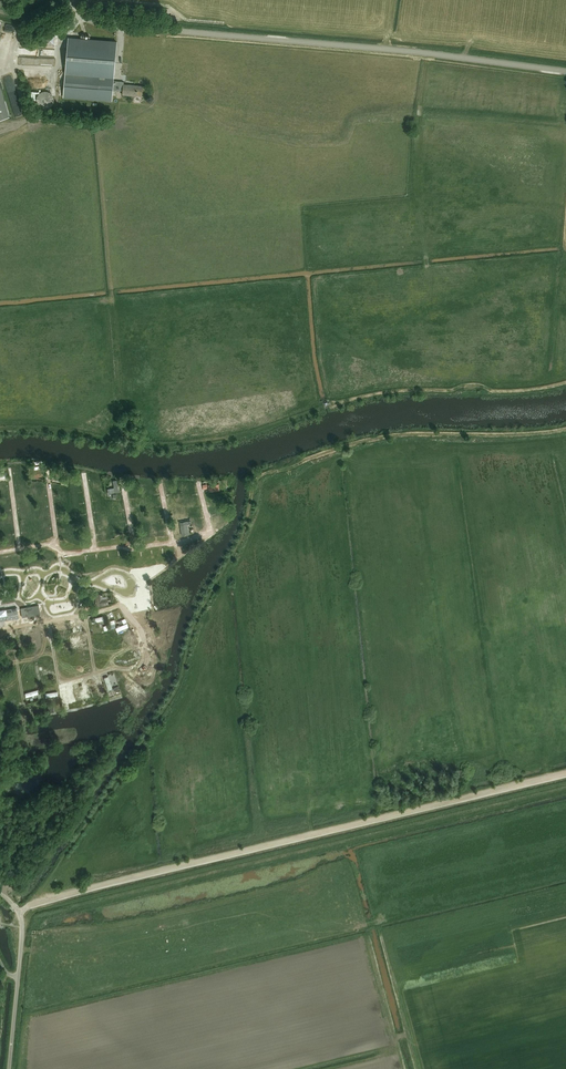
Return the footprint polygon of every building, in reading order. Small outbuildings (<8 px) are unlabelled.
[(44,34),(44,43),(57,44),(57,34),(44,34)] [(113,77),(116,42),(67,37),(65,59),(64,73),(113,77)] [(113,77),(64,73),(62,100),(111,104),(112,89),(113,81),(113,77)] [(123,82),(113,81),(112,89),(122,90),(122,94),(141,96),(142,85),(123,84),(123,82)] [(0,85),(0,119),(10,116),(0,85)] [(42,92),(41,93),(40,93),(39,95),(38,96),(37,97),(37,99),(37,100),(37,102),(37,103),(38,105),(39,106),(40,107),(41,108),(42,109),(44,109),(45,109),(47,109),(48,109),(50,108),(51,107),(52,106),(53,105),(54,103),(54,102),(54,100),(54,99),(54,97),(53,96),(52,95),(51,93),(50,93),(48,92),(47,92),(45,91),(44,92),(42,92)] [(38,477),(43,476),(42,469),(31,470),(32,477),(36,477),(36,478),(38,478),(38,477)] [(64,480),(63,470),(57,470),(57,474),(55,474),(56,480),(64,480)] [(68,483),(81,486),(82,482),(74,481),(75,477),(69,476),(68,483)] [(108,493),(119,491),(117,479),(112,479),(114,486),(107,488),(108,493)] [(196,482),(185,483),(187,497),(199,495),(198,494),(194,494),(194,491),(197,491),(196,482)] [(125,493),(125,498),(142,495),(140,483),(126,485),(127,489),(134,488),(135,491),(125,493)] [(178,505),(169,506),(170,514),(179,514),(178,505)] [(211,520),(214,520),(215,524),(224,523),(224,515),(211,516),(211,520)] [(186,521),(186,520),(183,521),(180,522),(182,535),(189,534),(188,525),(191,524),(190,520),(186,521)] [(110,535),(109,526),(99,526),(99,535),(110,535)] [(23,537),(24,546),(33,545),(32,536),(23,537)] [(155,549),(165,547),(164,539),(154,540),(155,549)] [(86,568),(83,561),(72,565),(75,572),(85,569),(88,576),(92,574),(93,576),(97,574),(94,564),(97,563),(95,557),(87,560),(89,567),(86,568)] [(105,570),(111,582),(115,580),(116,581),(122,578),(115,565),(105,570)] [(69,596),(78,596),(78,588),(68,588),(69,596)] [(102,595),(100,595),(100,594),(94,595),(95,602),(98,601),(99,606),(109,605),(108,599),(107,599),(106,596),(103,597),(102,595)] [(0,609),(0,625),(29,620),(26,604),(0,609)] [(135,610),(137,617),(147,614),(145,607),(135,610)] [(117,631),(129,627),(128,623),(116,626),(117,631)] [(113,687),(119,685),(114,673),(108,675),(113,687)] [(92,691),(104,688),(101,676),(88,679),(92,691)] [(81,696),(80,690),(84,689),(82,681),(74,683),(78,697),(81,696)] [(129,686),(126,689),(132,694),(134,691),(141,697),(145,692),(142,689),(141,691),(130,681),(127,684),(129,686)]
